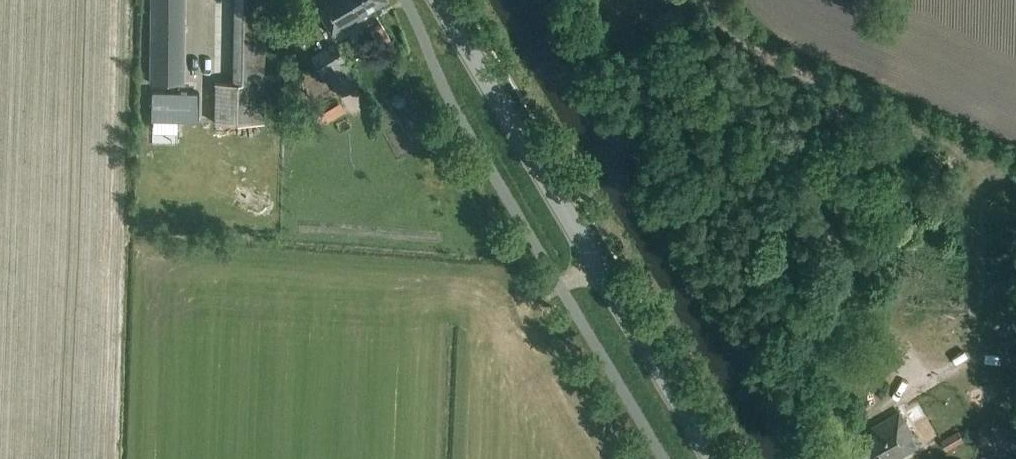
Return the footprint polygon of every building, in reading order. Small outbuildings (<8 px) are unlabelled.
[(149,84),(179,84),(180,0),(150,0),(149,84)] [(215,84),(214,122),(262,123),(263,0),(234,0),(233,84),(215,84)] [(335,36),(363,19),(360,15),(386,0),(313,0),(335,36)] [(309,58),(321,77),(324,75),(338,97),(355,87),(341,63),(344,61),(333,44),(309,58)] [(198,121),(199,92),(152,91),(151,119),(198,121)] [(870,454),(873,458),(896,458),(917,447),(911,436),(913,435),(900,412),(871,429),(873,432),(852,444),(861,458),(862,458),(870,454)] [(958,431),(941,441),(946,451),(964,441),(958,431)]
